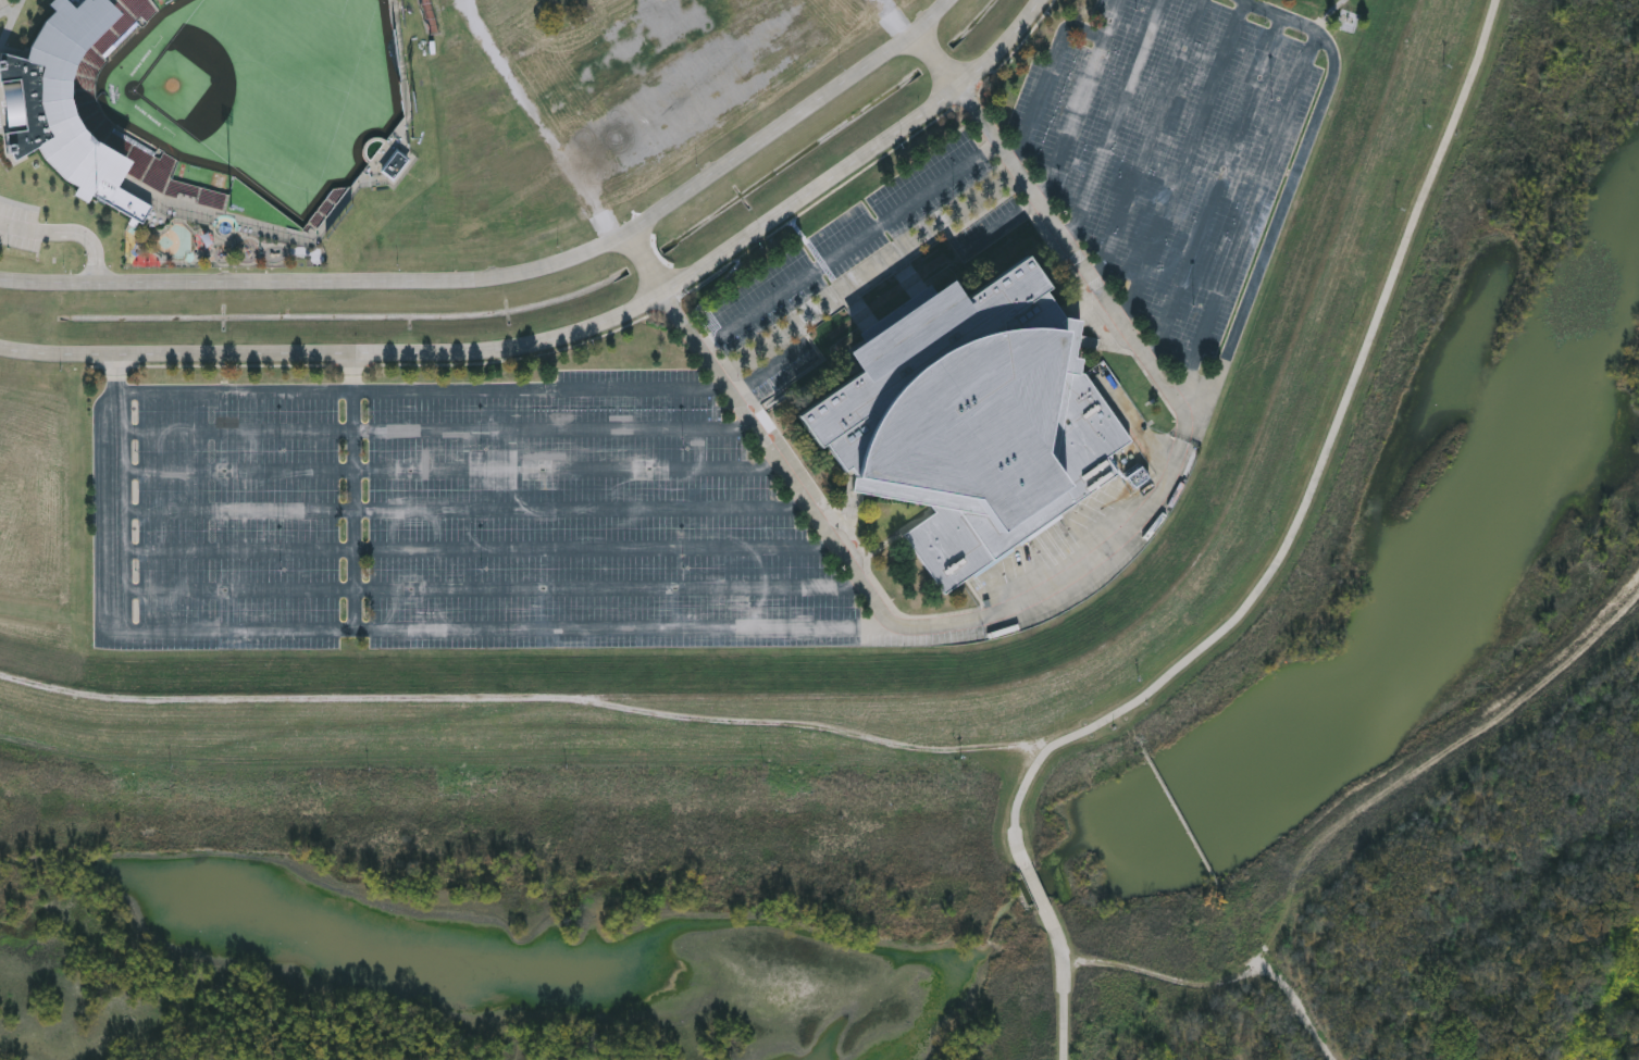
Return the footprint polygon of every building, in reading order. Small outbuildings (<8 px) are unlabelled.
[(46,3),(52,12),(21,59),(0,56),(0,82),(18,84),(17,90),(0,95),(9,126),(3,135),(11,160),(29,155),(75,185),(73,205),(150,216),(153,211),(120,189),(124,162),(77,131),(69,101),(74,93),(99,97),(162,0),(56,0),(46,3)] [(855,374),(841,354),(944,283),(958,302),(1022,259),(1044,290),(1040,294),(1057,320),(1080,324),(1072,361),(1080,362),(1078,376),(1084,378),(1088,383),(1130,445),(1106,461),(1117,477),(965,583),(945,596),(905,538),(938,516),(933,510),(850,495),(853,481),(846,470),(840,474),(820,446),(815,450),(793,419),(855,374)]
